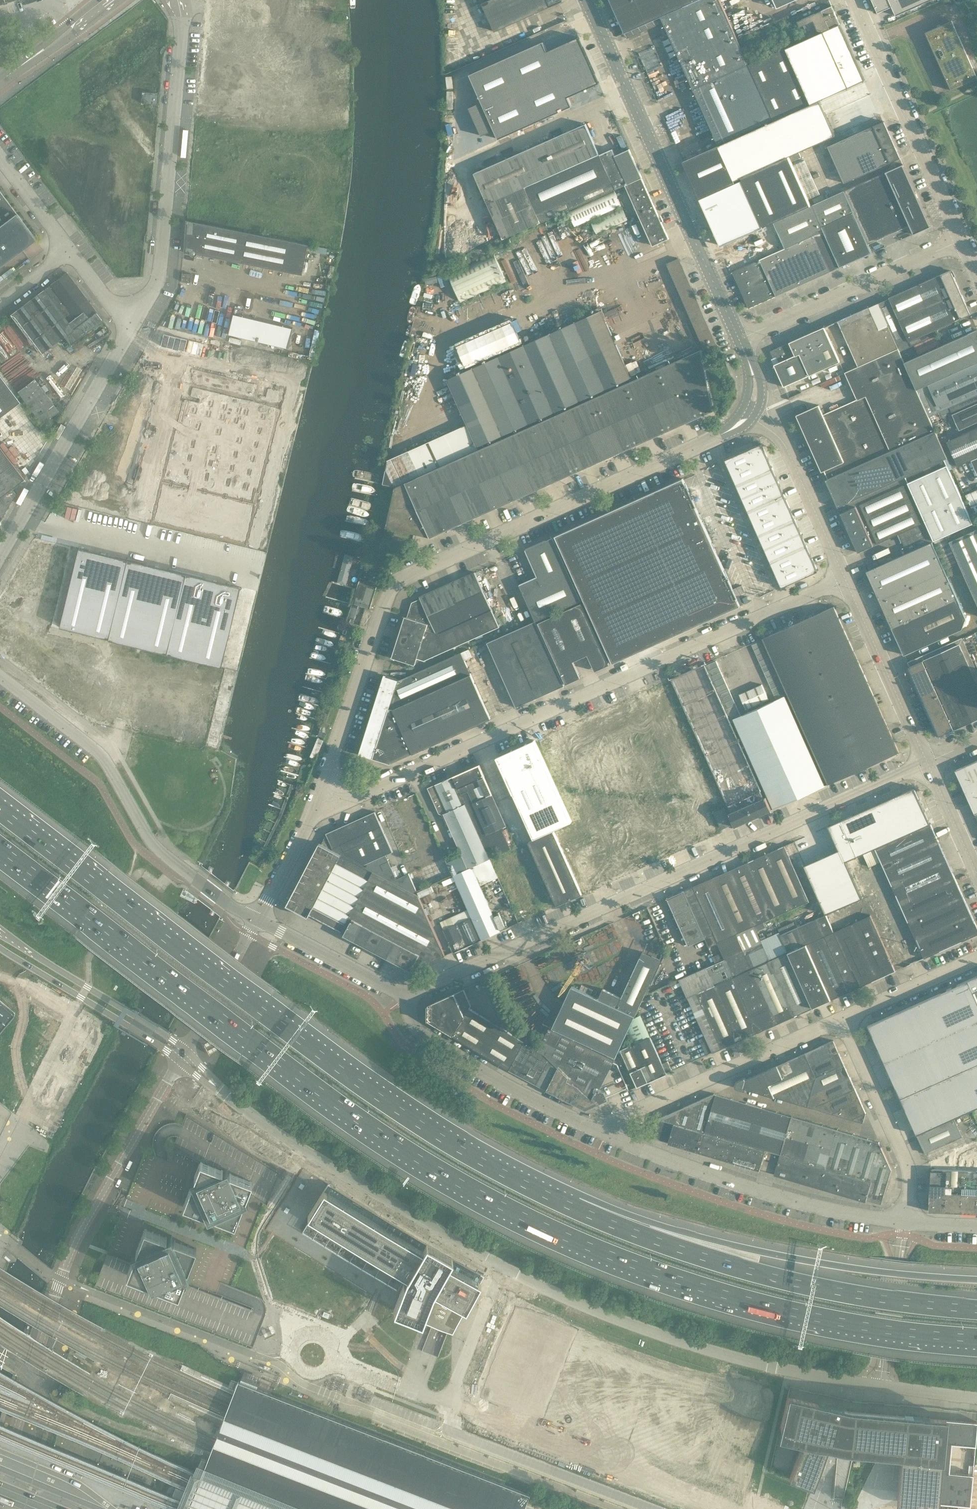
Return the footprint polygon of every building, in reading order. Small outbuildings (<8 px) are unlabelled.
[(199,116),(288,122),(288,115),(296,115),(297,104),(297,97),(293,96),(293,90),(303,91),(306,48),(286,46),(289,0),(206,0),(199,116)] [(482,3),(495,31),(559,2),(562,1),(563,1),(563,0),(562,0),(489,0),(482,3)] [(626,33),(661,17),(718,143),(774,118),(774,120),(811,104),(786,48),(749,64),(720,0),(611,0),(626,33)] [(878,13),(892,6),(896,15),(930,0),(872,0),(878,13)] [(810,37),(817,34),(840,23),(832,5),(802,19),(810,37)] [(926,32),(951,90),(976,78),(976,77),(952,21),(926,32)] [(482,101),(469,107),(482,135),(495,130),(499,139),(572,106),(568,96),(599,82),(593,69),(589,58),(583,47),(579,36),(547,50),(543,41),(470,74),(482,101)] [(876,103),(853,46),(838,52),(861,109),(876,103)] [(479,59),(482,65),(500,58),(497,52),(479,59)] [(144,92),(143,102),(158,103),(159,93),(144,92)] [(774,120),(719,145),(735,180),(743,176),(789,156),(827,139),(835,135),(835,134),(826,114),(820,100),(811,104),(774,120)] [(680,128),(678,122),(674,123),(672,117),(668,118),(673,130),(680,128)] [(829,146),(837,164),(892,139),(884,121),(829,146)] [(541,221),(626,184),(641,177),(629,148),(614,154),(612,148),(599,154),(585,123),(475,172),(504,237),(541,221)] [(892,139),(837,164),(845,182),(900,157),(892,139)] [(700,198),(724,188),(736,182),(735,180),(719,145),(683,161),(700,198)] [(811,203),(791,158),(744,178),(761,215),(765,224),(811,203)] [(803,166),(809,187),(815,185),(807,159),(794,163),(796,168),(803,166)] [(861,247),(909,225),(913,234),(920,231),(919,230),(923,228),(923,230),(931,226),(931,225),(930,225),(906,171),(903,165),(904,165),(903,164),(812,204),(775,221),(787,247),(732,271),(749,308),(831,271),(865,256),(861,247)] [(669,238),(641,177),(626,184),(653,246),(669,238)] [(743,179),(700,199),(721,246),(764,226),(743,179)] [(37,240),(0,191),(0,268),(37,240)] [(615,191),(568,211),(575,225),(621,205),(615,191)] [(590,219),(596,234),(628,220),(621,205),(590,219)] [(185,252),(190,253),(190,254),(190,255),(191,256),(192,256),(193,257),(194,257),(195,257),(195,256),(196,256),(197,255),(197,254),(243,264),(249,233),(207,225),(187,221),(185,252)] [(302,275),(308,245),(249,233),(243,264),(302,275)] [(449,275),(461,301),(507,281),(495,254),(449,275)] [(666,263),(705,348),(716,343),(678,258),(666,263)] [(970,314),(951,270),(889,297),(889,298),(878,303),(888,324),(898,348),(900,351),(939,334),(937,329),(970,314)] [(40,294),(76,343),(81,339),(98,325),(103,323),(66,274),(44,291),(40,294)] [(182,274),(182,282),(191,283),(192,275),(182,274)] [(76,343),(40,294),(11,316),(41,356),(64,338),(71,347),(76,343)] [(869,306),(838,320),(857,366),(898,348),(888,324),(879,328),(869,306)] [(601,310),(447,379),(467,424),(477,446),(631,377),(601,310)] [(228,334),(287,348),(292,329),(233,315),(228,334)] [(840,361),(824,327),(770,351),(773,358),(776,356),(779,362),(774,364),(784,386),(840,361)] [(904,362),(929,416),(950,407),(976,395),(976,329),(904,362)] [(819,405),(799,413),(796,414),(822,471),(824,470),(828,478),(935,430),(929,416),(904,362),(900,351),(898,348),(857,366),(853,368),(865,395),(823,414),(819,405)] [(479,449),(407,482),(430,537),(714,410),(702,350),(561,413),(479,449)] [(632,374),(641,369),(637,359),(627,363),(632,374)] [(151,523),(151,524),(247,547),(257,504),(253,503),(256,493),(259,494),(279,413),(278,413),(282,395),(284,389),(190,366),(188,376),(186,383),(185,383),(159,493),(158,496),(153,517),(151,523)] [(21,402),(0,375),(0,374),(0,418),(21,402)] [(35,379),(18,392),(32,409),(43,424),(47,421),(48,423),(63,412),(58,406),(56,408),(35,379)] [(950,407),(959,429),(976,421),(976,395),(950,407)] [(388,459),(383,484),(395,487),(407,482),(479,449),(477,446),(467,424),(388,459)] [(976,457),(976,428),(941,444),(947,457),(944,459),(949,470),(952,468),(972,460),(976,457)] [(973,523),(949,470),(944,459),(947,457),(941,444),(935,430),(828,478),(825,479),(858,552),(898,534),(907,552),(973,523)] [(747,449),(725,459),(726,461),(781,586),(782,587),(813,573),(818,571),(817,568),(815,563),(814,562),(763,446),(761,443),(756,446),(756,445),(747,449)] [(555,535),(613,662),(740,605),(683,478),(555,535)] [(395,487),(386,527),(388,527),(416,534),(430,537),(407,482),(395,487)] [(965,494),(974,516),(976,515),(976,489),(965,494)] [(52,508),(61,513),(65,506),(56,501),(52,508)] [(949,541),(951,545),(976,603),(976,529),(949,541)] [(519,584),(536,620),(581,600),(553,537),(546,540),(526,549),(537,576),(519,584)] [(934,541),(949,575),(953,574),(950,566),(957,563),(945,537),(934,541)] [(966,618),(957,597),(932,541),(866,571),(904,654),(962,628),(966,618)] [(79,548),(59,627),(109,639),(108,640),(222,668),(241,587),(120,558),(79,548)] [(361,578),(347,621),(353,623),(359,605),(370,608),(378,583),(367,580),(371,569),(365,567),(362,578),(361,578)] [(418,656),(424,658),(500,627),(477,570),(421,593),(420,598),(412,601),(409,614),(405,616),(393,656),(416,662),(418,656)] [(560,612),(580,658),(588,654),(595,671),(610,664),(582,602),(560,612)] [(899,752),(863,672),(834,606),(763,638),(828,784),(829,783),(844,776),(845,776),(858,770),(857,770),(860,768),(860,769),(863,768),(882,759),(882,758),(898,751),(898,752),(899,752)] [(580,658),(560,612),(538,622),(566,684),(581,677),(573,661),(580,658)] [(488,642),(516,707),(564,685),(535,621),(488,642)] [(908,661),(908,662),(910,666),(909,666),(940,735),(976,718),(976,671),(962,637),(908,661)] [(394,709),(471,674),(464,660),(471,657),(468,649),(400,680),(386,676),(362,753),(391,762),(413,752),(394,709)] [(394,709),(413,752),(490,718),(471,674),(394,709)] [(741,692),(748,710),(770,700),(763,683),(741,692)] [(658,689),(647,694),(653,705),(663,699),(658,689)] [(762,783),(773,808),(824,785),(784,696),(733,719),(762,783)] [(323,723),(318,735),(325,737),(329,725),(323,723)] [(690,732),(670,739),(682,776),(702,770),(690,732)] [(318,738),(310,756),(316,758),(323,740),(318,738)] [(535,740),(497,757),(513,793),(514,793),(534,838),(571,821),(535,740)] [(955,770),(975,813),(976,812),(976,760),(955,770)] [(483,764),(432,782),(459,856),(449,859),(468,909),(441,919),(452,949),(507,929),(501,912),(494,915),(482,883),(498,877),(483,835),(506,826),(483,764)] [(839,849),(804,865),(826,914),(862,897),(854,879),(846,861),(857,856),(857,855),(875,848),(930,823),(921,801),(914,787),(830,824),(828,825),(839,849)] [(166,788),(157,796),(160,800),(169,792),(166,788)] [(729,811),(735,824),(772,809),(767,795),(729,811)] [(615,804),(573,823),(601,885),(644,866),(616,806),(615,804)] [(715,812),(722,828),(730,824),(723,808),(715,812)] [(287,904),(308,916),(309,914),(341,931),(372,870),(418,894),(416,891),(409,874),(397,879),(386,854),(393,851),(384,833),(375,812),(357,820),(350,822),(349,823),(326,833),(328,836),(328,837),(321,843),(320,843),(301,877),(296,887),(287,904)] [(528,841),(552,895),(557,905),(601,885),(573,823),(528,841)] [(875,848),(924,957),(976,934),(976,927),(931,823),(875,848)] [(791,846),(793,852),(797,850),(794,841),(786,844),(787,847),(791,846)] [(747,862),(772,917),(791,909),(797,906),(809,900),(784,845),(747,862)] [(747,862),(729,870),(754,925),(772,917),(747,862)] [(341,931),(341,932),(344,934),(351,937),(355,939),(407,967),(411,969),(413,970),(423,965),(438,958),(445,955),(418,894),(372,870),(341,931)] [(711,878),(744,951),(762,942),(754,925),(729,870),(711,878)] [(693,886),(684,890),(705,937),(709,947),(718,943),(722,952),(714,956),(717,963),(726,959),(744,951),(711,878),(693,886)] [(667,897),(688,945),(705,937),(684,890),(667,897)] [(858,987),(834,931),(826,914),(798,926),(831,999),(858,987)] [(834,931),(858,987),(863,984),(895,970),(871,915),(863,918),(834,931)] [(778,928),(780,933),(796,927),(793,921),(778,928)] [(780,934),(813,1007),(831,999),(798,926),(780,934)] [(762,942),(794,1015),(813,1007),(780,934),(762,942)] [(762,942),(744,951),(776,1023),(794,1015),(762,942)] [(551,1026),(616,1057),(661,960),(643,951),(622,997),(604,989),(599,999),(570,985),(551,1026)] [(744,951),(726,959),(758,1031),(776,1023),(744,951)] [(758,1031),(726,959),(717,963),(680,979),(712,1052),(758,1031)] [(868,1024),(868,1025),(879,1050),(883,1057),(888,1070),(892,1077),(900,1097),(900,1098),(911,1122),(915,1129),(917,1134),(976,1107),(976,999),(974,992),(976,990),(976,976),(906,1008),(868,1024)] [(506,1067),(509,1069),(524,1041),(469,1008),(471,1005),(464,988),(428,1004),(428,1020),(506,1067)] [(12,1112),(55,1020),(28,998),(15,1012),(0,1031),(0,1102),(12,1112)] [(15,1012),(0,999),(0,1031),(15,1012)] [(620,1050),(637,1086),(666,1073),(641,1015),(635,1017),(627,1034),(632,1044),(620,1050)] [(524,1041),(509,1069),(509,1070),(536,1084),(555,1094),(586,1110),(608,1100),(605,1091),(600,1088),(611,1067),(616,1057),(551,1026),(539,1050),(527,1044),(530,1039),(526,1037),(524,1041)] [(746,1088),(863,1122),(866,1112),(863,1106),(845,1067),(833,1040),(777,1065),(773,1067),(746,1079),(745,1077),(736,1081),(735,1082),(735,1083),(735,1085),(736,1086),(737,1087),(746,1090),(746,1088)] [(13,1112),(12,1112),(0,1102),(0,1137),(13,1112)] [(956,1169),(976,1170),(976,1143),(957,1152),(956,1169)] [(195,1177),(190,1179),(192,1184),(183,1207),(206,1215),(208,1220),(212,1218),(235,1227),(244,1204),(248,1202),(246,1197),(248,1193),(252,1181),(230,1173),(228,1168),(223,1170),(201,1161),(200,1163),(194,1177),(195,1177)] [(929,1210),(945,1211),(947,1169),(931,1169),(930,1191),(929,1210)] [(947,1169),(945,1211),(961,1212),(962,1170),(947,1169)] [(976,1212),(976,1198),(976,1170),(962,1170),(961,1212),(976,1212)] [(328,1184),(308,1217),(312,1219),(304,1232),(363,1268),(371,1256),(407,1277),(404,1284),(394,1311),(424,1323),(431,1326),(440,1329),(449,1333),(453,1334),(485,1276),(451,1258),(426,1244),(389,1222),(367,1208),(354,1201),(340,1192),(328,1184)] [(278,1211),(267,1229),(320,1260),(328,1246),(302,1231),(299,1238),(290,1232),(296,1222),(278,1211)] [(127,1274),(150,1283),(152,1287),(157,1285),(179,1294),(185,1278),(190,1276),(188,1271),(197,1249),(174,1240),(172,1236),(167,1238),(167,1237),(145,1229),(136,1251),(136,1252),(132,1254),(134,1258),(133,1258),(127,1274)] [(104,1265),(111,1267),(114,1257),(108,1255),(104,1265)] [(375,1318),(361,1354),(416,1375),(424,1352),(421,1351),(431,1326),(424,1323),(394,1312),(389,1324),(375,1318)] [(530,1494),(410,1447),(239,1381),(238,1382),(237,1383),(231,1381),(229,1385),(236,1388),(209,1459),(203,1457),(197,1470),(196,1473),(186,1468),(175,1463),(175,1467),(175,1471),(176,1474),(177,1477),(179,1480),(178,1484),(177,1486),(175,1486),(173,1486),(171,1487),(170,1488),(169,1489),(168,1491),(167,1492),(167,1494),(168,1496),(169,1498),(170,1499),(172,1500),(170,1504),(169,1506),(168,1508),(152,1501),(152,1500),(149,1499),(148,1502),(147,1502),(146,1502),(146,1503),(147,1503),(147,1504),(148,1504),(146,1508),(145,1508),(144,1508),(524,1508),(530,1494)] [(819,1473),(828,1449),(901,1456),(897,1500),(896,1507),(912,1508),(919,1508),(938,1508),(938,1503),(970,1506),(973,1475),(949,1473),(952,1444),(976,1446),(976,1430),(976,1422),(930,1418),(905,1416),(849,1411),(844,1410),(844,1409),(788,1397),(780,1428),(807,1434),(789,1479),(813,1488),(819,1473)]
